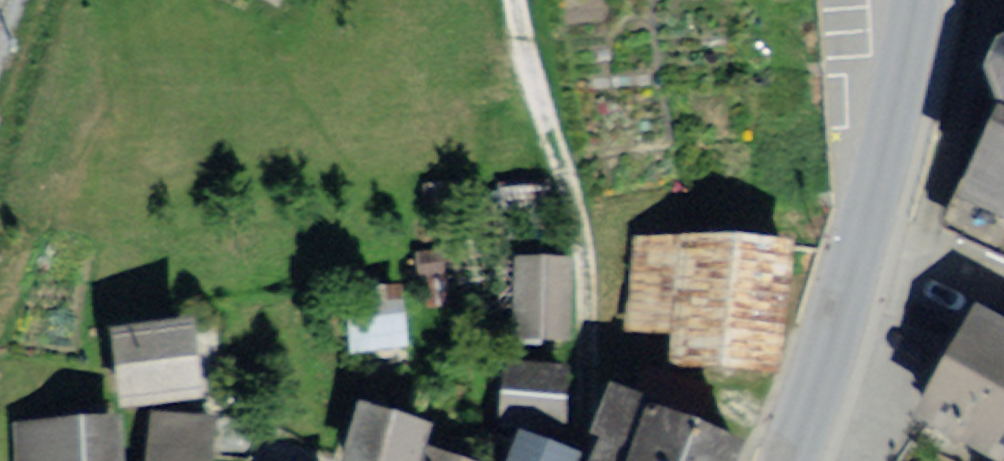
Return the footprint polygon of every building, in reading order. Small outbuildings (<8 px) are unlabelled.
[(953,201),(1003,224),(1003,90),(953,201)] [(552,187),(504,189),(505,218),(553,216),(552,187)] [(788,252),(648,241),(638,362),(778,373),(788,252)] [(580,261),(515,257),(510,346),(575,350),(580,261)] [(456,263),(416,264),(417,314),(457,313),(456,263)] [(404,289),(350,294),(356,359),(410,354),(404,289)] [(964,309),(897,418),(967,460),(1003,460),(1003,334),(964,309)] [(180,323),(102,333),(112,416),(190,406),(180,323)] [(563,375),(505,372),(502,420),(560,423),(563,375)] [(360,404),(340,460),(414,460),(426,427),(360,404)] [(639,418),(624,460),(725,460),(729,449),(639,418)] [(169,421),(164,460),(210,460),(212,444),(214,426),(169,421)] [(9,427),(10,460),(115,460),(113,423),(9,427)] [(569,458),(481,424),(468,458),(476,460),(567,460),(569,458)] [(435,450),(431,460),(463,460),(435,450)]
